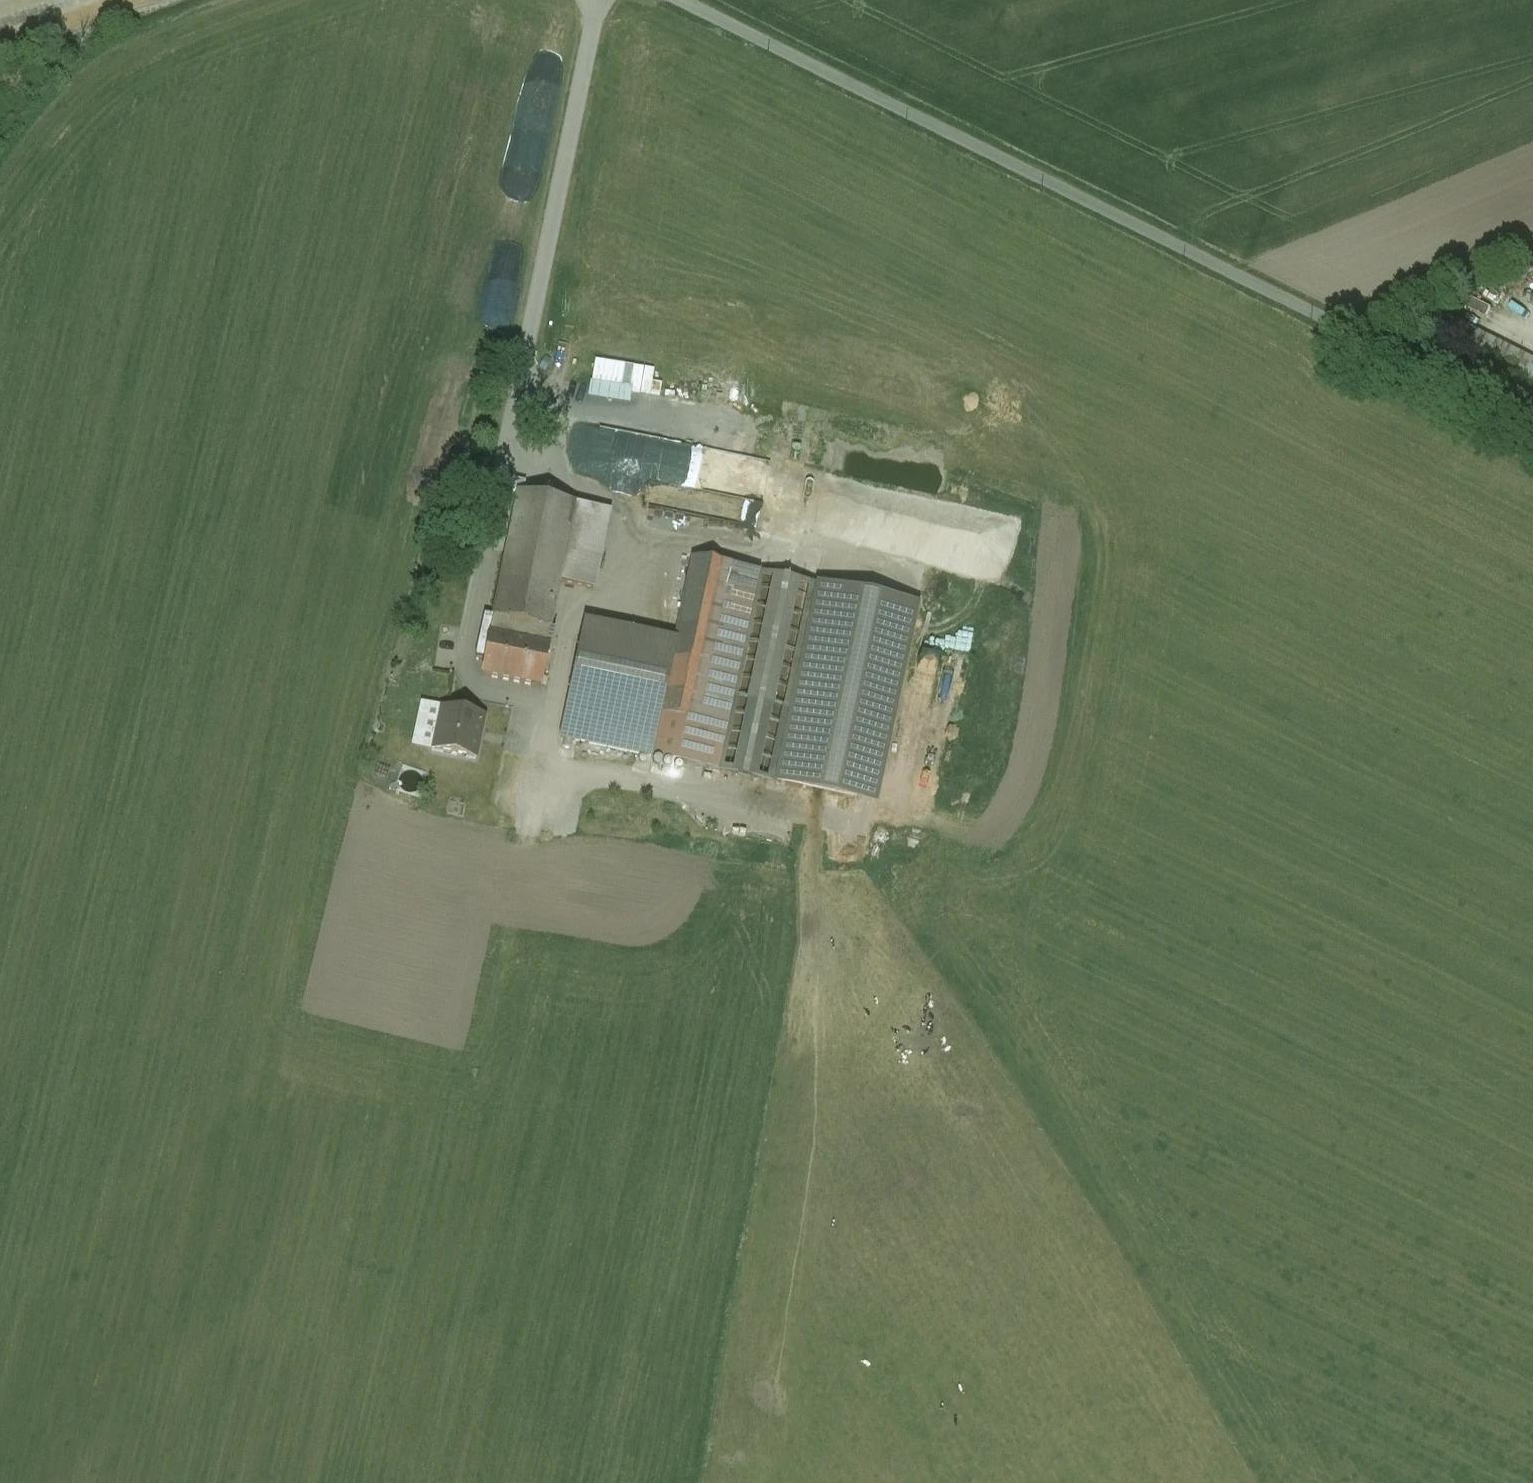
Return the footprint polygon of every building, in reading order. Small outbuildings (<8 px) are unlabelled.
[(1442,317),(1430,340),(1528,389),(1532,379),(1532,363),(1442,317)] [(731,492),(737,453),(603,430),(596,469),(655,479),(650,506),(765,526),(769,505),(760,503),(761,497),(731,492)] [(765,482),(769,463),(739,456),(734,474),(765,482)] [(575,505),(518,493),(493,618),(523,624),(546,629),(546,630),(549,630),(575,505)] [(851,538),(903,551),(912,517),(860,504),(851,538)] [(664,697),(660,715),(695,722),(702,693),(728,566),(693,558),(673,654),(664,697)] [(727,698),(712,770),(777,783),(819,585),(754,571),(738,643),(727,698)] [(919,606),(819,585),(777,783),(877,804),(919,606)] [(521,633),(514,631),(511,642),(490,638),(481,677),(540,689),(548,650),(542,649),(546,630),(546,629),(523,624),(521,633)] [(673,654),(584,635),(575,678),(580,679),(603,684),(664,697),(673,654)] [(715,638),(703,693),(727,698),(738,643),(715,638)] [(603,684),(580,679),(567,742),(591,746),(603,684)] [(664,697),(603,684),(591,746),(651,759),(660,715),(664,697)] [(695,722),(686,764),(712,770),(727,698),(703,693),(702,693),(695,722)] [(483,719),(443,710),(434,751),(475,759),(483,719)] [(695,722),(660,715),(652,757),(686,764),(695,722)]
